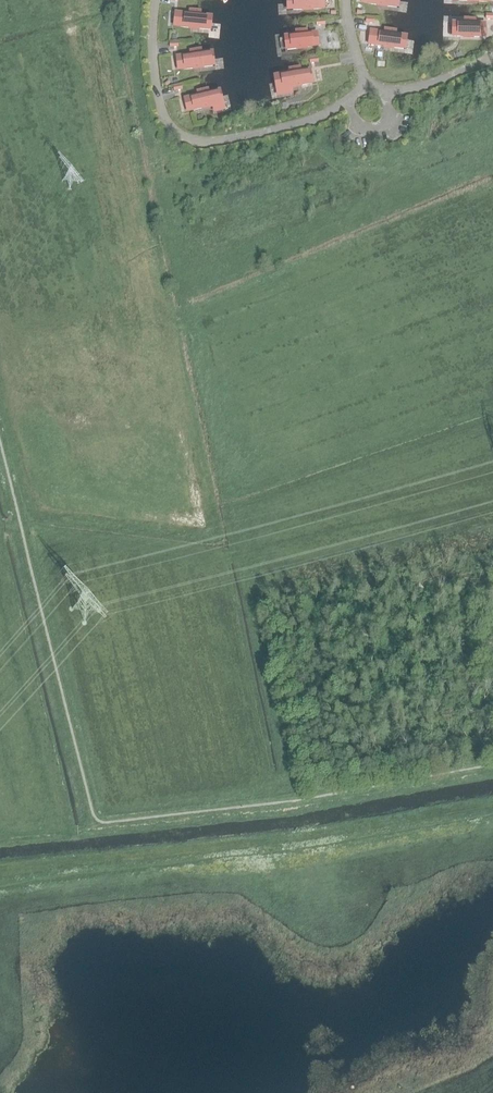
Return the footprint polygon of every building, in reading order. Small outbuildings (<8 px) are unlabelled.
[(294,9),(305,9),(305,10),(304,10),(314,10),(314,9),(324,8),(324,0),(294,0),(294,9)] [(201,13),(189,12),(191,12),(191,15),(181,14),(180,26),(190,28),(189,28),(189,29),(199,30),(199,29),(199,28),(209,30),(210,17),(200,16),(200,13),(201,13)] [(483,37),(484,25),(473,24),(473,21),(476,22),(476,21),(464,21),(464,24),(454,24),(454,36),(464,36),(464,37),(463,37),(463,38),(473,38),(473,37),(483,37)] [(376,33),(374,45),(385,46),(384,47),(384,48),(394,49),(394,48),(393,48),(404,49),(405,37),(395,35),(395,33),(396,33),(396,32),(384,30),(384,31),(386,31),(386,34),(376,33)] [(296,36),(286,37),(287,49),(298,48),(298,49),(297,49),(307,48),(306,47),(317,46),(315,34),(305,35),(305,32),(307,32),(307,31),(295,33),(296,33),(296,36)] [(200,51),(189,53),(189,54),(191,53),(191,56),(181,58),(183,70),(193,68),(193,69),(193,70),(203,68),(202,68),(202,67),(212,66),(211,54),(200,55),(200,52),(200,51)] [(299,69),(287,71),(287,72),(290,71),(290,74),(280,76),(282,88),(292,86),(292,87),(291,87),(292,88),(302,86),(301,86),(301,85),(311,84),(309,71),(299,73),(299,70),(299,69)] [(209,90),(197,93),(200,93),(200,96),(190,98),(193,110),(203,108),(203,109),(212,107),(212,106),(222,104),(219,91),(209,94),(208,91),(209,91),(209,90)]
